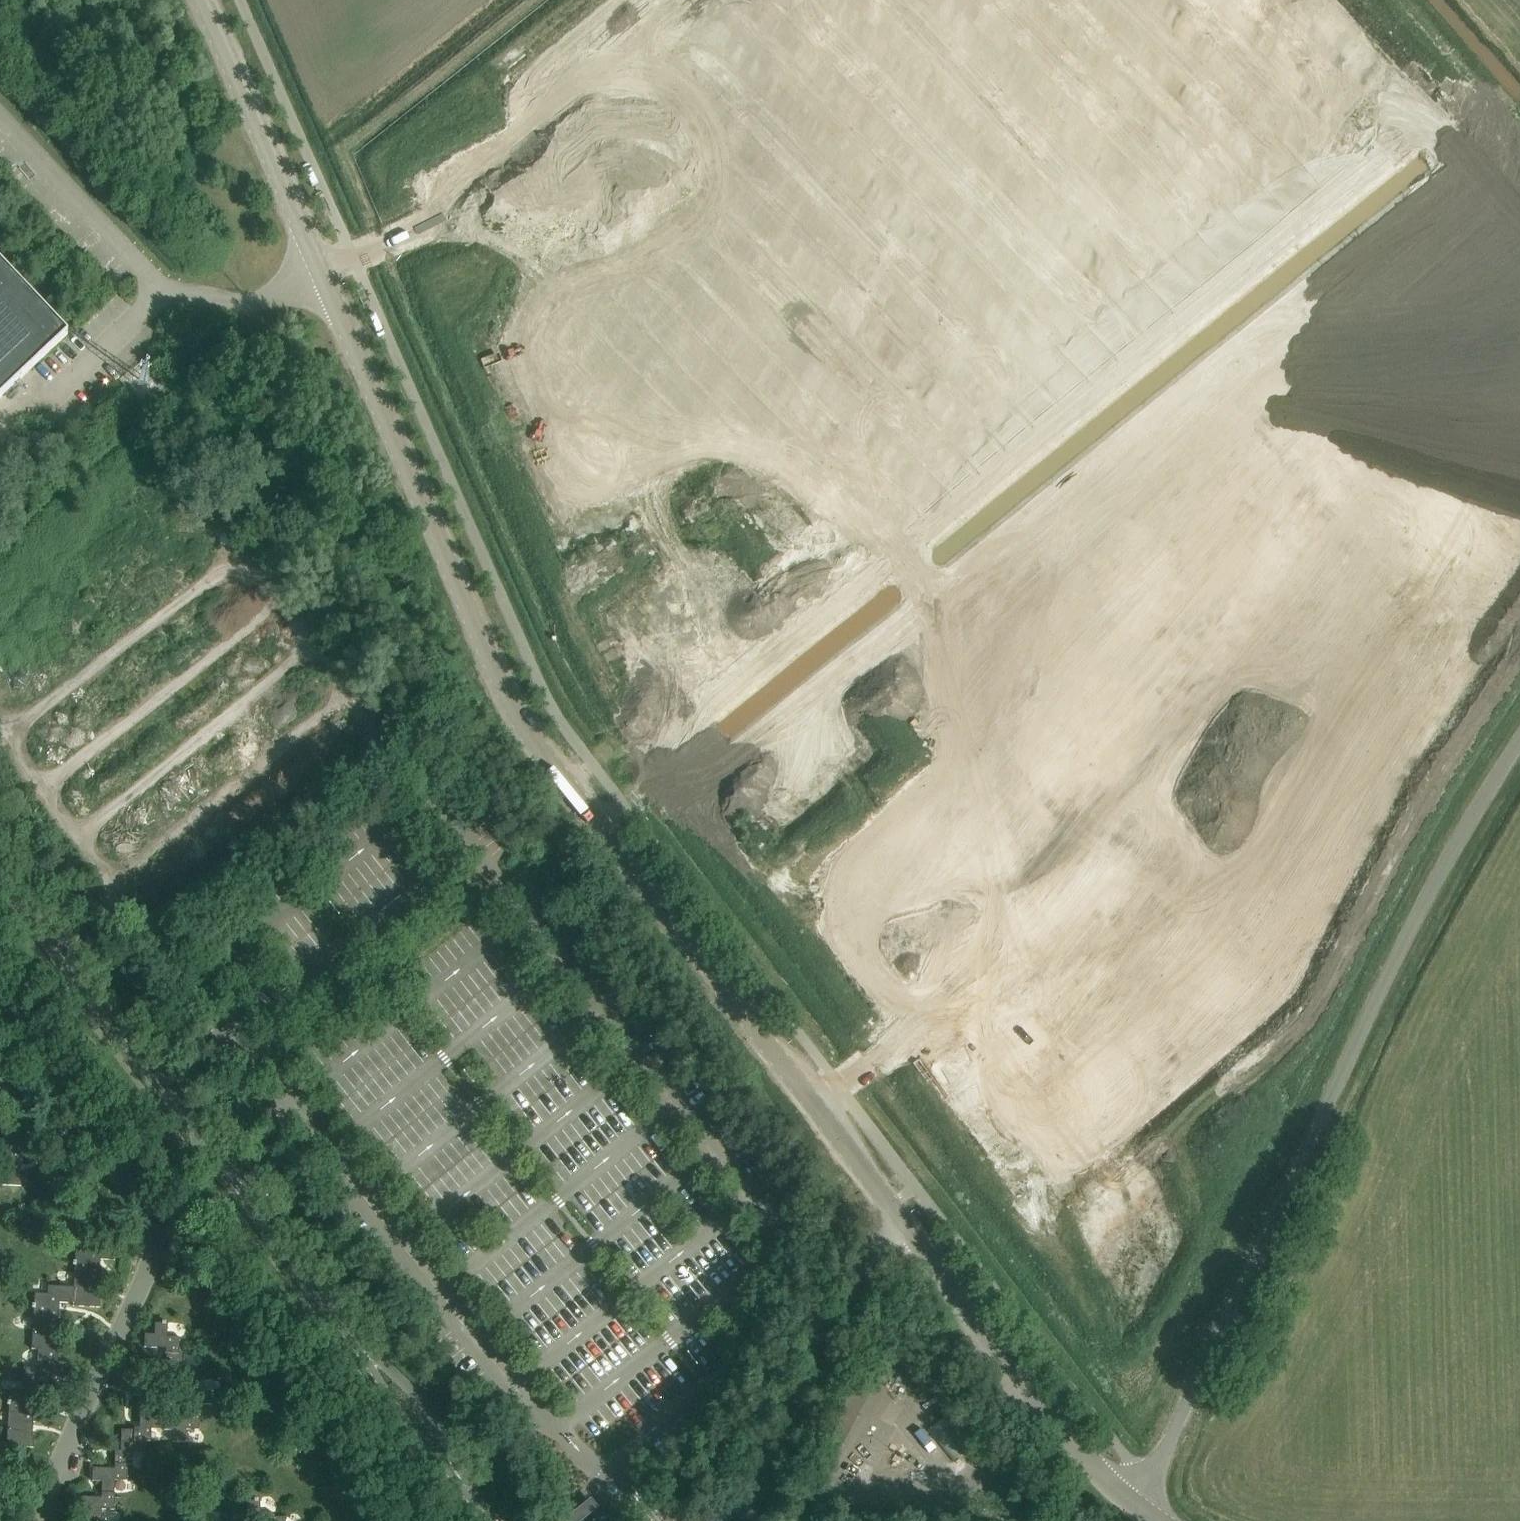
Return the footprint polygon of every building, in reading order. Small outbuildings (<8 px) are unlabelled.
[(31,369),(68,335),(33,298),(28,293),(0,263),(0,399),(31,369)] [(150,351),(164,342),(156,330),(142,339),(150,351)] [(4,1102),(2,1140),(10,1140),(9,1152),(0,1151),(0,1184),(20,1186),(21,1176),(19,1175),(19,1164),(22,1164),(23,1155),(25,1155),(25,1154),(33,1155),(35,1128),(26,1127),(26,1130),(19,1130),(22,1089),(10,1088),(10,1081),(13,1081),(13,1073),(0,1072),(0,1101),(4,1102)] [(118,1252),(91,1250),(90,1258),(78,1257),(77,1268),(76,1268),(75,1272),(77,1272),(75,1292),(50,1290),(49,1298),(36,1297),(36,1308),(34,1308),(34,1312),(35,1312),(32,1352),(39,1352),(37,1371),(25,1370),(23,1393),(10,1392),(10,1402),(9,1402),(8,1407),(9,1407),(7,1446),(34,1449),(34,1437),(32,1437),(32,1426),(35,1426),(36,1409),(34,1408),(34,1401),(49,1403),(51,1376),(58,1377),(58,1379),(66,1380),(67,1366),(58,1365),(60,1342),(57,1342),(59,1322),(61,1322),(62,1314),(59,1314),(60,1307),(74,1308),(74,1312),(100,1314),(101,1302),(98,1302),(99,1291),(102,1291),(103,1274),(100,1274),(101,1267),(116,1268),(118,1252)] [(162,1322),(162,1323),(155,1323),(155,1334),(145,1334),(144,1347),(166,1349),(165,1366),(170,1367),(169,1388),(182,1389),(182,1392),(187,1392),(186,1418),(154,1416),(154,1406),(141,1406),(140,1427),(135,1427),(135,1430),(122,1429),(121,1451),(116,1450),(115,1468),(93,1467),(93,1481),(102,1482),(101,1498),(80,1496),(79,1510),(89,1511),(88,1520),(101,1520),(102,1510),(114,1510),(115,1493),(114,1493),(115,1480),(128,1481),(128,1465),(132,1465),(133,1452),(146,1453),(146,1441),(151,1441),(152,1429),(164,1429),(164,1430),(174,1431),(173,1442),(186,1443),(186,1430),(199,1430),(200,1405),(212,1405),(212,1398),(214,1398),(214,1394),(212,1394),(212,1392),(199,1392),(200,1379),(195,1379),(195,1367),(182,1366),(183,1354),(179,1354),(180,1338),(167,1337),(168,1324),(166,1324),(166,1322),(162,1322)] [(419,1401),(413,1406),(423,1419),(429,1414),(419,1401)] [(260,1500),(256,1500),(256,1502),(249,1502),(249,1514),(223,1515),(223,1520),(287,1520),(287,1519),(275,1519),(275,1515),(262,1515),(261,1502),(260,1502),(260,1500)]
